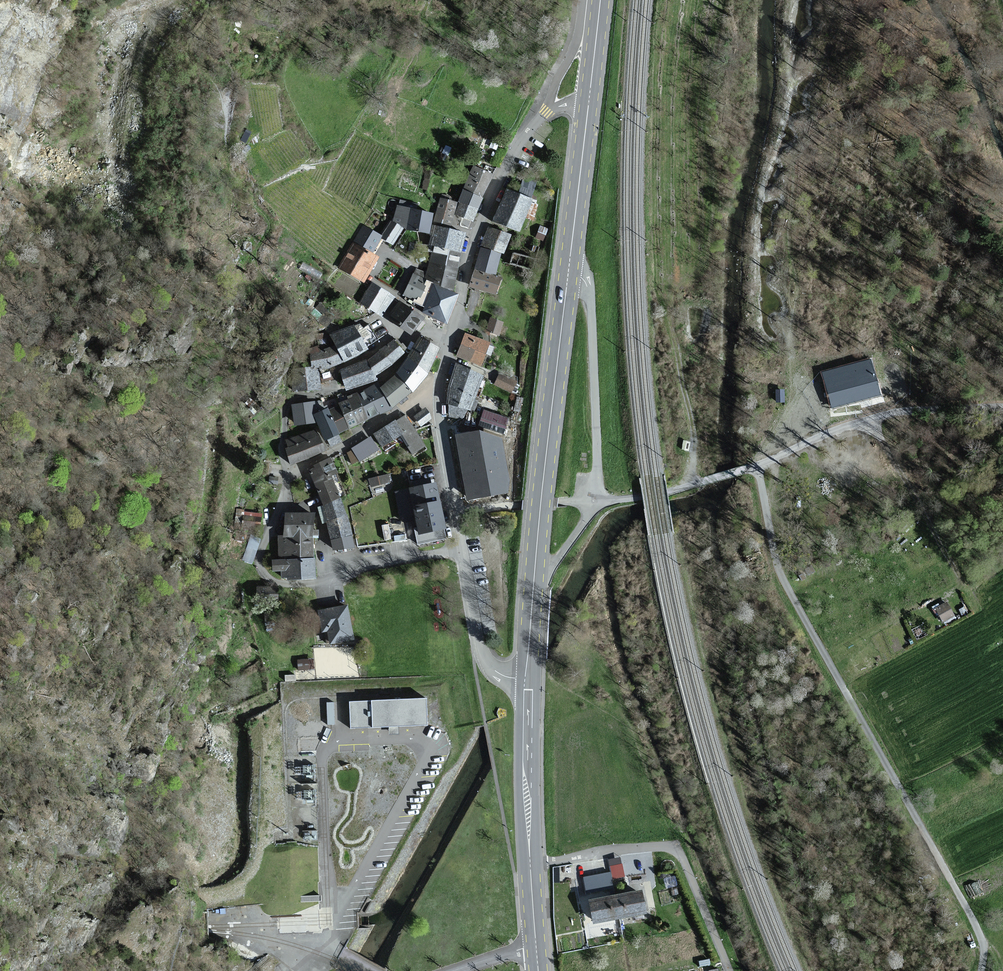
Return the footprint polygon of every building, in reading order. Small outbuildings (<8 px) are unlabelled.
[(497,174),(475,162),(465,185),(484,196),(497,174)] [(480,207),(484,196),(465,185),(459,199),(480,207)] [(534,200),(507,188),(493,219),(519,231),(534,200)] [(457,212),(459,199),(440,195),(437,211),(434,221),(454,225),(457,212)] [(474,220),(480,207),(459,199),(457,212),(474,220)] [(410,223),(414,207),(394,202),(390,219),(394,219),(410,223)] [(409,227),(432,232),(434,221),(437,211),(414,207),(410,223),(409,227)] [(383,237),(394,244),(406,227),(394,219),(384,235),(383,237)] [(384,235),(363,224),(355,239),(375,251),(383,237),(384,235)] [(453,228),(435,225),(432,243),(450,246),(453,228)] [(512,234),(489,225),(482,243),(505,252),(512,234)] [(548,229),(538,225),(534,236),(543,240),(548,229)] [(375,251),(355,239),(339,266),(366,281),(381,254),(375,251)] [(482,245),(475,268),(495,275),(503,251),(482,245)] [(450,255),(433,252),(428,276),(445,280),(450,255)] [(417,267),(405,294),(425,302),(434,281),(425,277),(428,271),(417,267)] [(475,268),(469,286),(496,294),(501,277),(495,275),(475,268)] [(436,282),(424,311),(449,321),(461,292),(436,282)] [(394,297),(371,283),(359,302),(382,316),(394,297)] [(398,298),(387,318),(414,333),(425,314),(398,298)] [(500,333),(504,321),(491,317),(487,329),(500,333)] [(333,331),(350,357),(371,348),(354,323),(333,331)] [(491,341),(466,332),(457,355),(482,364),(491,341)] [(398,371),(415,389),(430,373),(442,347),(423,335),(398,371)] [(407,351),(395,338),(369,357),(378,374),(395,363),(407,351)] [(311,349),(315,366),(343,360),(339,342),(311,349)] [(380,379),(378,374),(369,357),(341,370),(348,390),(380,379)] [(879,393),(870,361),(824,374),(832,405),(879,393)] [(485,373),(456,362),(444,397),(450,402),(449,416),(462,420),(469,408),(472,410),(485,373)] [(516,379),(499,372),(494,385),(511,392),(516,379)] [(412,391),(398,373),(381,386),(395,404),(412,391)] [(391,407),(379,384),(361,393),(374,416),(391,407)] [(348,398),(340,401),(351,426),(371,417),(359,390),(347,396),(348,398)] [(314,400),(291,404),(294,425),(318,421),(314,400)] [(317,412),(327,438),(350,429),(344,412),(341,413),(337,405),(317,412)] [(426,406),(414,411),(419,422),(431,417),(426,406)] [(484,409),(478,425),(503,433),(508,417),(484,409)] [(406,414),(395,421),(403,434),(414,452),(425,445),(406,414)] [(395,421),(373,434),(381,446),(403,434),(395,421)] [(315,427),(285,439),(288,447),(284,449),(290,464),(325,450),(315,427)] [(509,493),(502,440),(480,432),(457,436),(468,499),(489,496),(509,493)] [(371,436),(352,447),(359,460),(379,449),(371,436)] [(308,469),(315,485),(331,477),(330,474),(337,470),(330,457),(308,469)] [(387,473),(367,478),(369,488),(390,483),(387,473)] [(315,485),(323,505),(341,496),(331,477),(315,485)] [(411,488),(415,505),(441,500),(437,482),(411,488)] [(323,505),(326,520),(347,513),(341,496),(323,505)] [(421,534),(447,529),(441,500),(415,505),(421,534)] [(284,511),(285,534),(313,534),(317,534),(316,511),(284,511)] [(326,520),(331,541),(353,534),(347,513),(326,520)] [(277,534),(277,557),(313,557),(313,534),(285,534),(277,534)] [(353,534),(331,541),(332,548),(355,546),(353,534)] [(280,571),(280,579),(318,579),(317,557),(313,557),(277,557),(271,557),(271,571),(280,571)] [(955,616),(947,601),(934,608),(942,622),(955,616)] [(355,639),(349,603),(316,609),(320,633),(328,631),(330,644),(355,639)] [(298,667),(309,665),(308,655),(297,657),(298,667)] [(350,697),(350,725),(429,723),(429,696),(350,697)] [(609,863),(610,869),(583,874),(586,891),(614,886),(612,877),(625,874),(623,860),(609,863)] [(645,888),(589,900),(595,925),(650,913),(645,888)]
